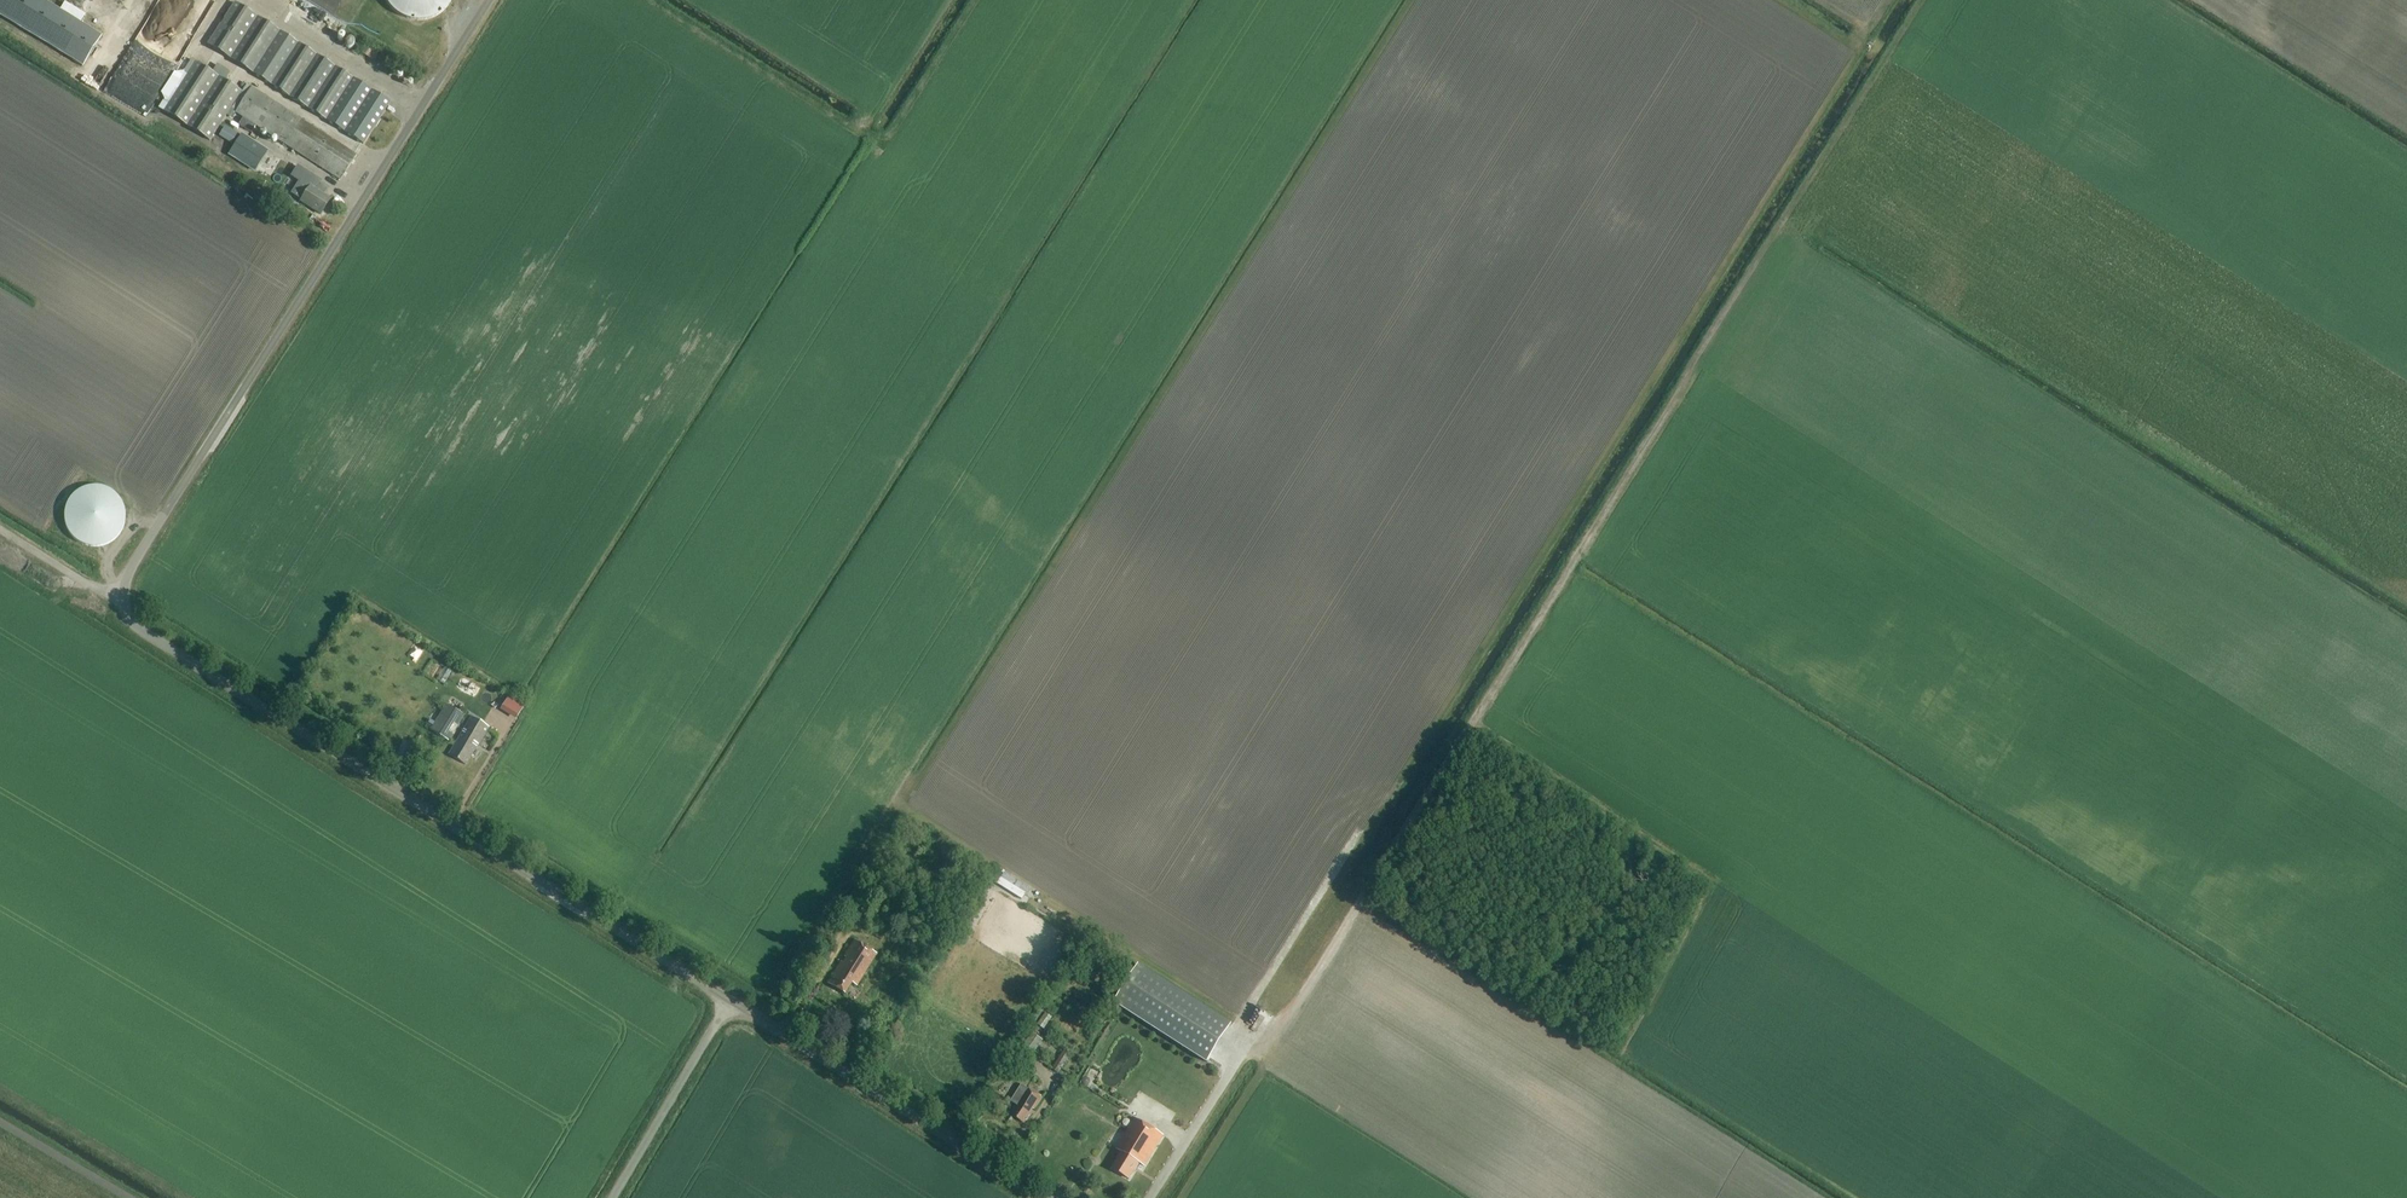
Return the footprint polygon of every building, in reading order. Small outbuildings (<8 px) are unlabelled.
[(83,66),(102,35),(44,0),(0,0),(0,16),(83,66)] [(387,3),(390,6),(393,10),(396,12),(399,15),(403,17),(407,18),(412,20),(416,20),(420,20),(425,20),(429,19),(433,17),(437,15),(440,13),(444,10),(447,7),(449,3),(451,0),(386,0),(387,3)] [(363,145),(390,103),(234,4),(208,46),(363,145)] [(106,51),(100,65),(96,64),(91,76),(102,80),(113,54),(106,51)] [(144,114),(173,64),(166,60),(137,111),(144,114)] [(131,75),(124,72),(113,103),(127,108),(143,64),(135,61),(131,75)] [(210,140),(242,92),(197,62),(165,110),(210,140)] [(226,80),(229,75),(217,67),(213,72),(226,80)] [(341,181),(358,156),(252,88),(236,113),(341,181)] [(238,136),(224,127),(218,137),(232,145),(238,136)] [(255,171),(268,151),(241,134),(228,153),(255,171)] [(324,196),(328,188),(320,182),(315,190),(310,187),(301,202),(321,214),(330,200),(324,196)] [(291,205),(286,212),(301,223),(306,217),(291,205)] [(98,489),(93,489),(87,489),(82,491),(77,493),(73,496),(69,500),(66,504),(64,509),(63,514),(62,519),(63,525),(64,530),(66,535),(69,539),(73,543),(77,546),(82,548),(87,549),(93,550),(98,549),(103,548),(108,546),(112,543),(116,539),(119,535),(121,530),(123,525),(123,519),(123,514),(121,509),(119,504),(116,500),(112,496),(108,493),(103,491),(98,489)] [(1043,631),(1050,635),(1070,599),(1063,596),(1043,631)] [(448,741),(464,714),(446,704),(430,730),(448,741)] [(465,764),(488,728),(472,718),(449,754),(465,764)] [(986,748),(996,731),(990,727),(979,744),(986,748)] [(966,780),(982,753),(975,749),(959,776),(966,780)] [(1002,904),(1006,898),(980,882),(975,889),(1002,904)] [(860,929),(871,910),(860,903),(849,923),(860,929)] [(856,986),(876,955),(854,942),(844,957),(846,958),(843,964),(840,962),(828,983),(827,983),(844,994),(851,983),(856,986)] [(1114,1003),(1207,1063),(1232,1025),(1139,965),(1114,1003)] [(1072,1054),(1065,1050),(1052,1070),(1059,1075),(1072,1054)] [(1044,1075),(1049,1058),(1040,1055),(1035,1072),(1044,1075)] [(1068,1084),(1078,1088),(1082,1076),(1072,1072),(1068,1084)] [(1026,1088),(1021,1085),(1011,1101),(1016,1104),(1010,1114),(1025,1123),(1031,1112),(1030,1111),(1033,1107),(1035,1108),(1041,1097),(1026,1087),(1026,1088)] [(1144,1166),(1163,1136),(1135,1119),(1116,1150),(1121,1152),(1111,1168),(1129,1179),(1139,1163),(1144,1166)]
